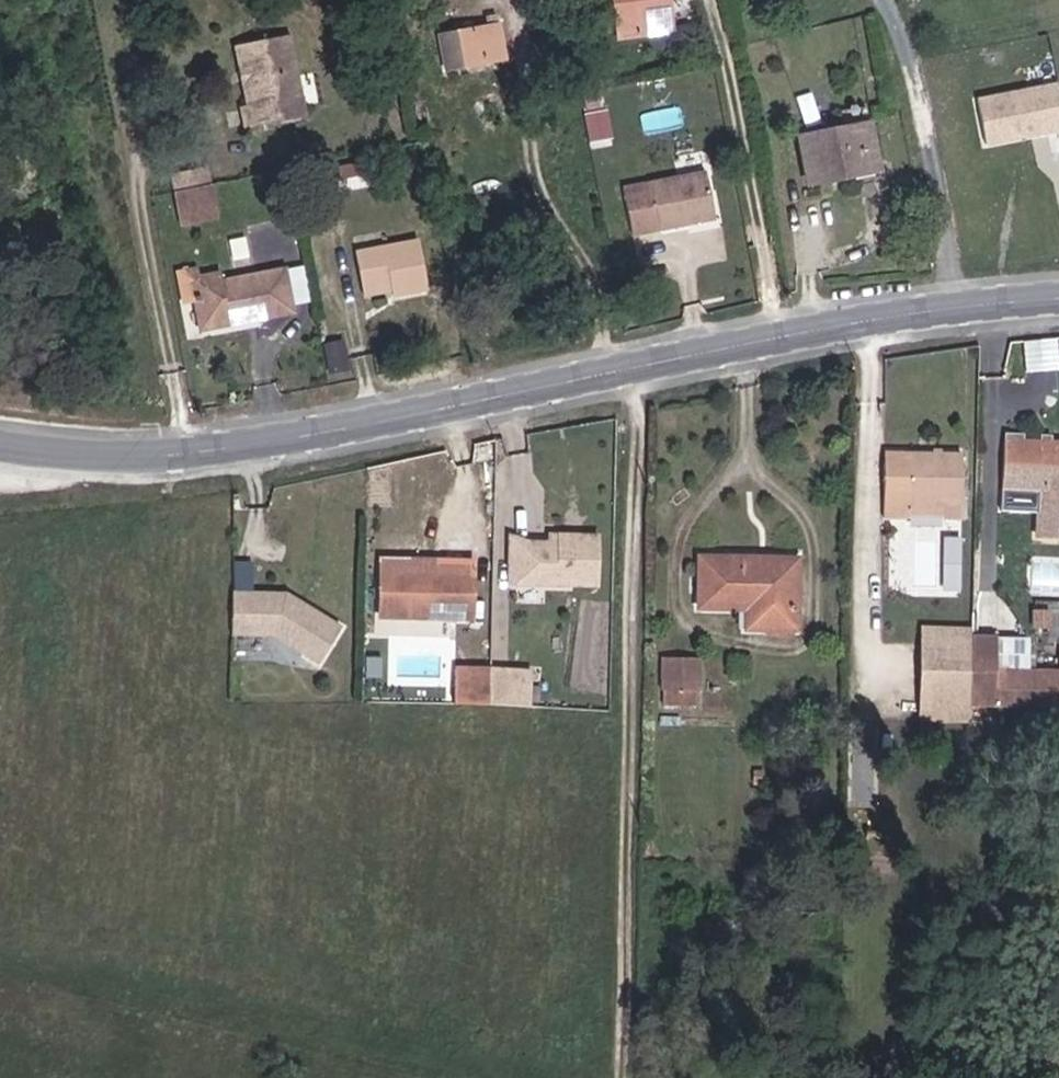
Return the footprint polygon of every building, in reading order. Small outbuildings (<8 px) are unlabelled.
[(574,3),(579,71),(634,64),(632,45),(622,46),(620,21),(629,19),(627,0),(603,0),(574,3)] [(461,59),(404,73),(411,107),(468,92),(461,59)] [(248,127),(273,121),(264,67),(208,79),(218,132),(209,134),(213,156),(252,148),(248,127)] [(608,107),(585,111),(589,137),(613,133),(608,107)] [(1037,154),(1027,111),(947,129),(957,172),(1037,154)] [(277,142),(273,121),(248,127),(252,148),(277,142)] [(860,195),(856,147),(787,154),(791,202),(860,195)] [(680,198),(597,219),(611,269),(693,247),(680,198)] [(160,215),(167,249),(187,245),(181,212),(160,215)] [(392,266),(330,279),(338,316),(362,312),(364,322),(403,313),(392,266)] [(195,304),(167,310),(170,329),(177,327),(181,355),(219,348),(218,341),(234,338),(235,346),(265,341),(256,298),(196,310),(195,304)] [(1058,548),(1058,460),(984,457),(983,509),(1023,512),(1023,554),(1058,556),(1058,548)] [(891,493),(868,490),(864,541),(889,541),(890,524),(923,525),(924,542),(942,542),(943,481),(892,480),(891,493)] [(869,480),(868,490),(891,493),(892,480),(869,480)] [(890,524),(889,541),(924,542),(923,525),(890,524)] [(539,560),(539,552),(492,551),(492,602),(496,602),(497,574),(511,560),(539,560)] [(573,602),(573,551),(539,552),(539,560),(511,560),(497,574),(496,602),(573,602)] [(676,614),(721,616),(742,618),(741,645),(777,645),(778,575),(679,570),(676,614)] [(422,580),(369,577),(368,590),(421,594),(422,588),(422,580)] [(421,594),(368,590),(366,633),(452,638),(454,590),(422,588),(421,594)] [(1033,622),(1058,623),(1058,606),(1034,605),(1033,622)] [(275,614),(221,614),(217,652),(259,655),(300,683),(324,648),(275,614)] [(742,618),(721,616),(722,645),(741,645),(742,618)] [(947,735),(950,666),(900,665),(899,735),(947,735)] [(979,665),(950,665),(950,666),(947,735),(1040,737),(1042,697),(979,694),(979,665)] [(638,716),(676,717),(678,672),(640,671),(638,716)] [(468,726),(469,691),(435,691),(435,726),(468,726)] [(509,728),(510,693),(469,691),(468,726),(509,728)] [(1042,697),(1040,737),(1058,737),(1058,697),(1042,697)]
